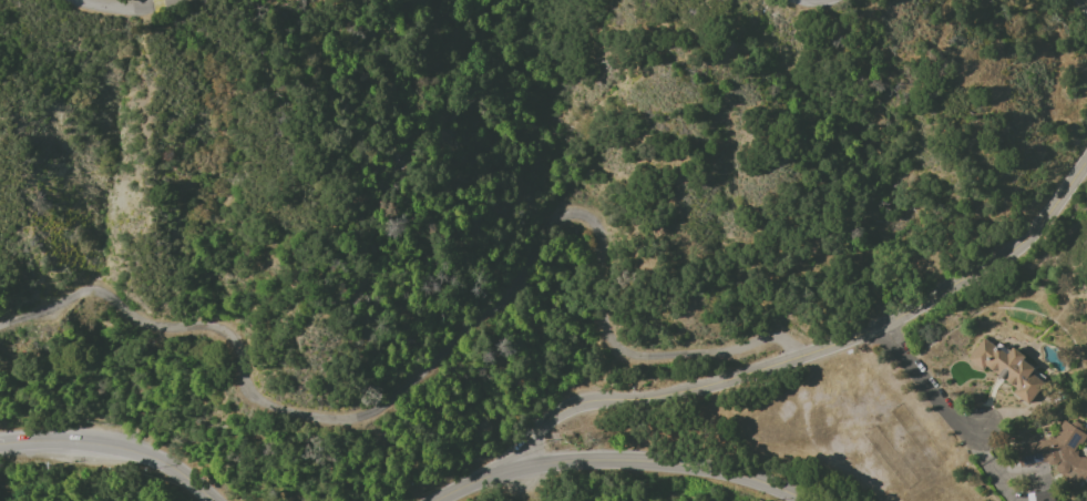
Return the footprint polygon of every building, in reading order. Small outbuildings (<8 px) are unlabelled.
[(1045,383),(1031,373),(1036,366),(1010,349),(1007,353),(983,336),(967,359),(984,371),(987,367),(1016,388),(1012,393),(1029,405),(1045,383)] [(1077,457),(1077,445),(1084,444),(1079,423),(1058,422),(1057,437),(1055,437),(1038,441),(1036,441),(1015,445),(1020,467),(1037,464),(1060,465),(1067,497),(1081,494),(1081,485),(1085,484),(1086,484),(1086,457),(1077,457)] [(1028,500),(1054,500),(1051,488),(1027,494),(1028,500)]
